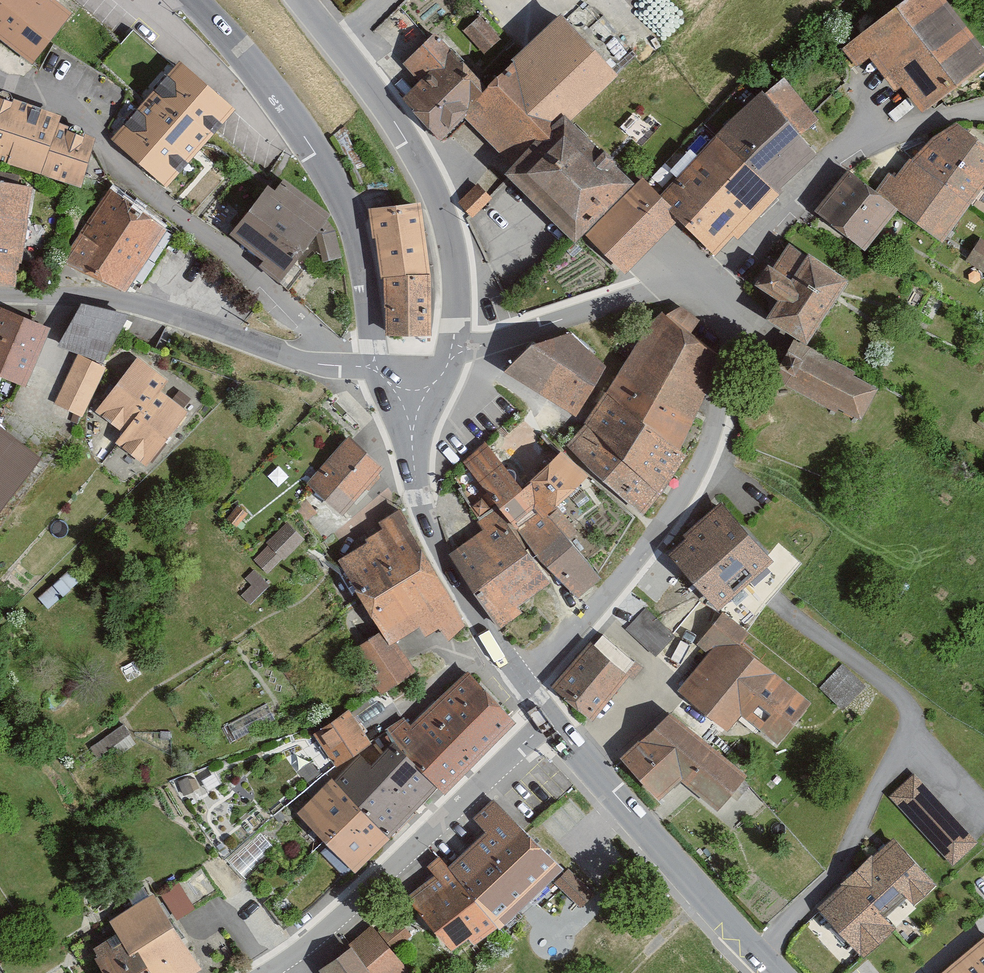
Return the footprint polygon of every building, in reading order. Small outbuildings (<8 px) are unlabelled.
[(52,0),(0,0),(0,38),(35,66),(74,17),(52,0)] [(983,67),(983,52),(945,0),(908,0),(843,49),(857,68),(868,59),(896,95),(904,89),(921,114),(983,67)] [(484,50),(502,35),(481,11),(463,27),(484,50)] [(618,74),(562,17),(489,89),(462,115),(517,172),(569,122),(618,74)] [(489,89),(431,32),(400,63),(419,82),(403,99),(441,141),(462,115),(489,89)] [(235,111),(181,62),(110,140),(165,189),(235,111)] [(763,93),(715,136),(778,196),(816,155),(763,93)] [(0,96),(0,163),(79,189),(96,138),(59,125),(62,116),(0,96)] [(584,235),(634,185),(569,122),(517,172),(510,178),(576,243),(584,235)] [(942,243),(983,188),(983,145),(955,124),(941,132),(915,153),(894,177),(891,174),(876,192),(897,210),(942,243)] [(679,221),(714,257),(733,237),(738,240),(778,196),(715,136),(656,194),(679,221)] [(849,172),(817,213),(864,251),(897,210),(876,192),(849,172)] [(274,192),(268,186),(229,235),(263,263),(258,268),(279,284),(316,237),(322,263),(342,259),(335,232),(327,221),(331,217),(283,179),(274,192)] [(634,185),(584,235),(624,274),(679,221),(656,194),(640,179),(634,185)] [(0,182),(0,286),(16,289),(33,188),(0,182)] [(492,199),(478,184),(458,204),(472,218),(492,199)] [(167,231),(109,189),(62,263),(125,294),(167,231)] [(419,203),(369,209),(372,238),(376,238),(380,277),(384,278),(385,337),(432,336),(430,275),(419,203)] [(966,261),(983,273),(983,241),(978,237),(966,261)] [(807,347),(849,282),(808,255),(791,281),(766,266),(753,286),(777,301),(765,320),(807,347)] [(0,306),(0,379),(24,388),(49,325),(0,306)] [(81,306),(57,347),(103,365),(130,317),(81,306)] [(667,315),(660,312),(615,380),(690,440),(723,358),(691,334),(700,321),(681,307),(667,315)] [(577,417),(606,366),(571,333),(533,345),(505,372),(577,417)] [(793,343),(774,380),(859,424),(878,387),(793,343)] [(104,369),(76,357),(56,404),(83,416),(104,369)] [(160,381),(133,361),(95,413),(122,432),(114,443),(143,464),(181,412),(153,391),(160,381)] [(674,475),(690,440),(615,380),(594,411),(566,447),(642,516),(674,475)] [(41,458),(0,427),(0,513),(41,458)] [(490,439),(467,455),(512,516),(578,599),(601,579),(570,541),(577,533),(558,507),(589,476),(562,452),(527,480),(490,439)] [(344,445),(310,484),(339,510),(374,471),(344,445)] [(720,501),(664,550),(717,612),(774,563),(720,501)] [(352,654),(377,695),(413,673),(393,640),(416,626),(422,635),(438,625),(444,634),(460,624),(392,515),(329,554),(380,637),(352,654)] [(512,516),(461,548),(507,619),(557,587),(512,516)] [(287,521),(266,542),(269,546),(254,560),(267,574),(282,559),(285,561),(306,540),(287,521)] [(251,586),(241,596),(250,606),(271,586),(255,570),(245,579),(251,586)] [(645,609),(631,627),(659,653),(672,634),(645,609)] [(726,626),(671,685),(721,732),(744,708),(776,737),(809,702),(726,626)] [(590,642),(552,688),(592,721),(630,676),(590,642)] [(820,687),(843,710),(865,688),(842,665),(820,687)] [(402,716),(385,732),(393,741),(437,788),(444,795),(518,725),(468,672),(411,726),(402,716)] [(348,708),(311,729),(331,764),(368,743),(348,708)] [(671,715),(618,759),(659,802),(680,783),(718,812),(746,778),(671,715)] [(358,757),(334,777),(387,836),(437,788),(393,741),(367,766),(358,757)] [(890,796),(952,865),(978,843),(915,773),(890,796)] [(387,836),(334,777),(296,810),(349,869),(387,836)] [(433,874),(408,896),(455,950),(467,939),(474,947),(496,928),(498,929),(564,870),(494,800),(473,819),(486,834),(448,866),(439,856),(427,867),(433,874)] [(891,838),(815,908),(863,960),(896,929),(881,914),(902,895),(913,907),(936,886),(891,838)] [(555,883),(580,909),(595,894),(570,869),(555,883)] [(180,880),(162,891),(178,916),(196,905),(180,880)] [(106,919),(117,937),(92,953),(104,972),(189,972),(198,967),(150,892),(106,919)] [(377,928),(393,950),(412,937),(396,915),(377,928)] [(411,972),(393,950),(371,926),(348,944),(351,948),(318,971),(319,972),(409,972),(411,972)] [(947,972),(983,972),(983,943),(947,972)]
